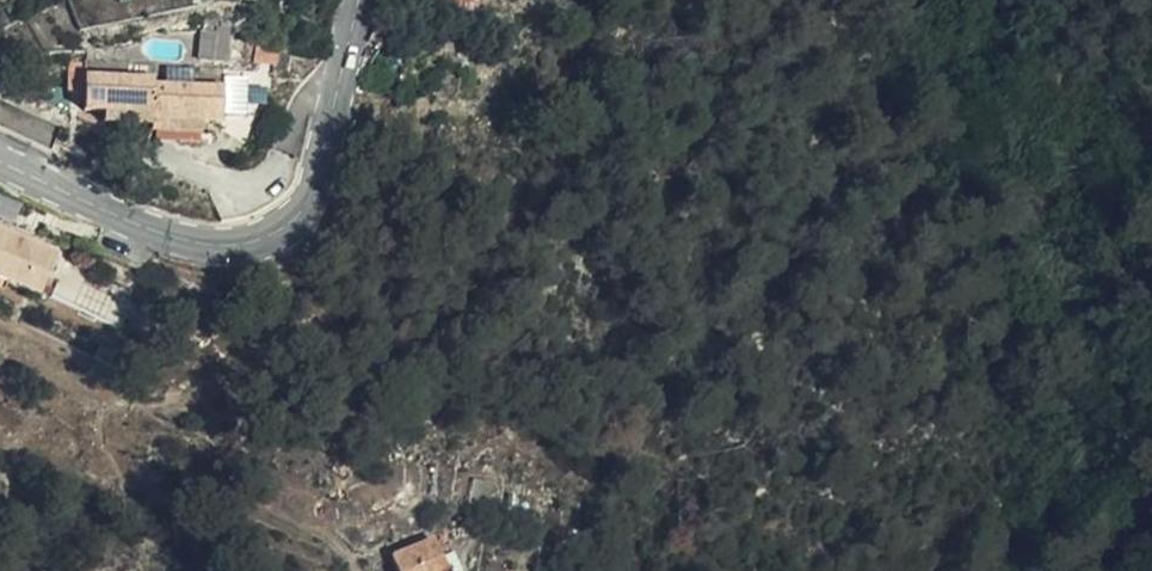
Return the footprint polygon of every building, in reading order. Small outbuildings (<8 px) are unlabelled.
[(184,70),(216,71),(219,26),(186,24),(184,70)] [(85,66),(110,68),(100,51),(87,50),(85,66)] [(100,51),(110,68),(134,70),(130,53),(100,51)] [(134,70),(155,71),(156,55),(130,53),(134,70)] [(124,115),(139,117),(110,68),(85,66),(83,101),(103,103),(126,103),(124,115)] [(110,68),(139,117),(148,117),(134,70),(110,68)] [(148,117),(150,123),(154,78),(155,71),(134,70),(148,117)] [(154,78),(150,123),(202,127),(204,114),(221,115),(224,82),(154,78)] [(102,114),(124,115),(126,103),(103,103),(102,114)] [(0,247),(0,272),(58,296),(75,251),(9,224),(7,230),(0,247)] [(416,565),(419,570),(467,570),(453,531),(413,546),(416,565)]
